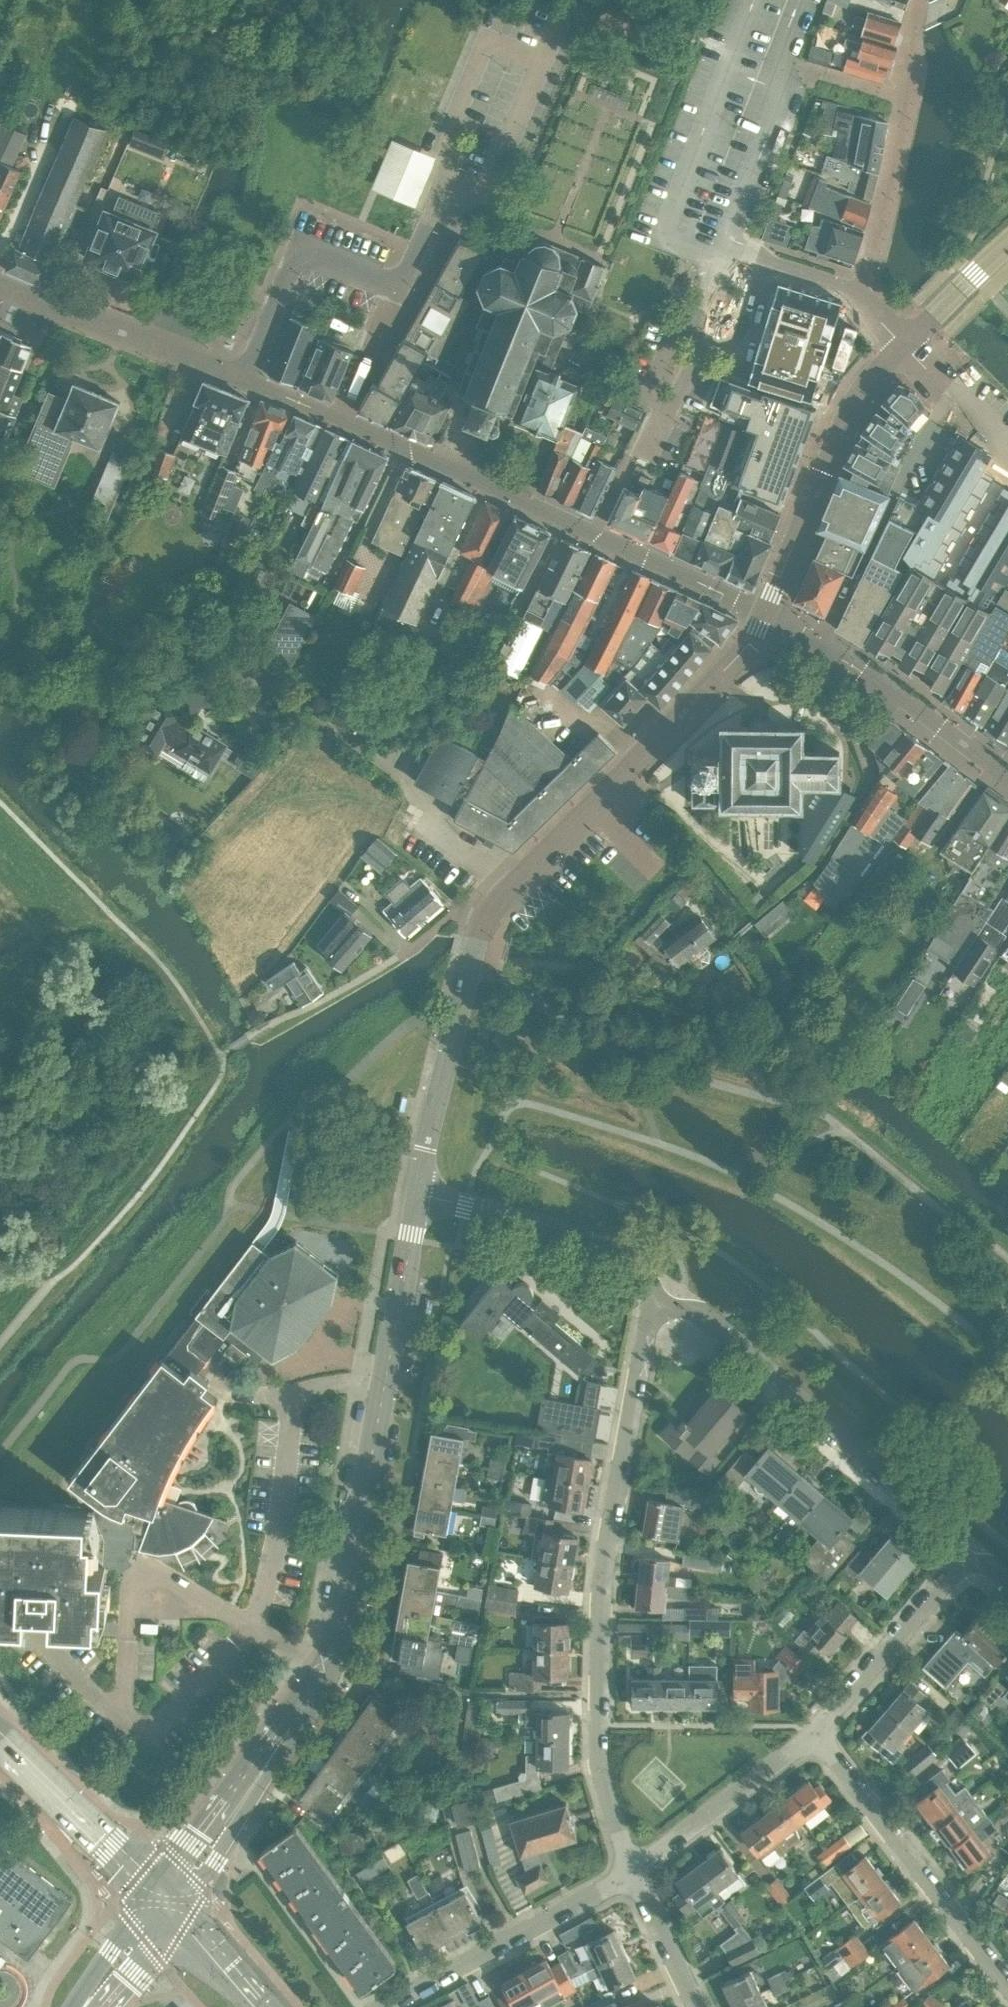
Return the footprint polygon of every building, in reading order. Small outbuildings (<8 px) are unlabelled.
[(908,0),(880,0),(905,9),(908,0)] [(992,2),(1007,10),(1007,0),(993,0),(992,2)] [(898,33),(898,31),(901,23),(883,17),(881,16),(867,11),(866,19),(855,15),(852,25),(864,29),(861,37),(864,37),(894,45),(894,44),(897,44),(900,43),(902,36),(900,33),(898,33)] [(895,59),(893,55),(894,52),(896,47),(893,46),(894,45),(864,37),(862,44),(846,39),(843,46),(859,51),(857,58),(848,55),(843,71),(882,83),(886,68),(889,69),(890,66),(893,65),(895,59)] [(828,62),(832,51),(811,45),(808,55),(828,62)] [(829,147),(836,110),(825,108),(818,146),(829,147)] [(878,173),(888,123),(852,114),(852,116),(842,114),(839,128),(849,130),(847,145),(838,144),(836,156),(827,152),(823,169),(840,176),(839,180),(849,184),(847,189),(871,198),(878,173)] [(45,279),(75,205),(105,129),(74,116),(18,249),(15,247),(6,268),(5,268),(5,269),(44,285),(44,284),(44,283),(45,279)] [(21,170),(11,166),(26,133),(3,123),(0,130),(0,162),(0,216),(21,170)] [(813,176),(802,204),(863,228),(870,204),(825,186),(827,182),(813,176)] [(785,198),(791,183),(784,180),(778,195),(785,198)] [(106,212),(87,258),(106,266),(105,268),(106,268),(107,267),(116,270),(115,272),(116,273),(117,271),(135,278),(154,232),(153,231),(160,213),(120,197),(112,215),(106,212)] [(776,221),(782,206),(775,203),(769,219),(776,221)] [(778,244),(785,223),(776,221),(769,219),(761,239),(778,244)] [(857,247),(862,231),(822,219),(820,226),(812,224),(810,232),(857,247)] [(857,247),(810,232),(805,248),(818,252),(816,256),(827,260),(829,256),(852,264),(857,247)] [(357,411),(388,424),(409,386),(424,361),(434,366),(471,300),(461,295),(485,252),(460,238),(426,297),(428,298),(414,323),(412,322),(377,384),(373,382),(357,411)] [(549,373),(565,333),(582,326),(605,267),(547,243),(545,243),(543,243),(540,243),(538,244),(536,244),(534,246),(532,247),(530,249),(529,251),(527,253),(523,251),(521,255),(520,254),(519,253),(517,252),(516,251),(514,251),(512,251),(510,252),(508,253),(507,254),(506,255),(505,255),(502,263),(485,270),(479,287),(486,302),(478,321),(477,321),(476,323),(477,324),(477,325),(479,326),(479,325),(483,326),(481,331),(478,330),(474,340),(477,341),(475,346),(474,346),(474,347),(475,348),(473,353),(470,351),(466,361),(469,362),(467,368),(466,367),(466,369),(466,370),(458,390),(457,389),(457,390),(458,393),(459,393),(459,392),(465,395),(461,400),(464,406),(464,407),(469,408),(465,419),(488,428),(489,426),(490,428),(492,429),(494,429),(496,429),(498,428),(499,426),(500,424),(500,422),(499,420),(498,419),(504,413),(505,411),(513,415),(516,407),(519,409),(536,369),(549,373)] [(842,301),(778,281),(748,381),(811,400),(842,301)] [(294,385),(314,336),(317,327),(306,323),(311,310),(297,305),(292,316),(291,316),(282,339),(268,375),(294,385)] [(2,441),(4,442),(16,415),(6,411),(23,370),(33,346),(22,341),(2,333),(1,335),(0,334),(0,440),(2,441)] [(332,400),(344,372),(353,352),(319,338),(299,387),(332,400)] [(563,425),(580,384),(585,374),(569,368),(564,369),(562,375),(555,373),(555,374),(549,373),(536,369),(519,409),(514,421),(517,423),(517,422),(532,428),(532,429),(541,433),(541,432),(558,438),(563,425)] [(410,434),(439,379),(430,374),(421,391),(409,386),(388,424),(404,431),(404,432),(410,434)] [(720,376),(710,404),(743,416),(740,424),(746,426),(746,427),(749,428),(747,433),(746,433),(732,470),(727,482),(738,486),(781,501),(781,502),(782,502),(789,482),(790,482),(796,465),(795,465),(805,438),(805,439),(813,418),(812,418),(816,408),(815,408),(814,408),(809,406),(763,390),(762,391),(720,376)] [(431,443),(446,411),(450,403),(440,399),(448,385),(447,382),(439,379),(410,434),(415,436),(431,443)] [(225,454),(248,400),(204,381),(181,434),(225,454)] [(100,449),(120,403),(73,383),(65,403),(46,395),(22,452),(25,453),(31,440),(76,459),(83,441),(100,449)] [(913,437),(931,411),(925,405),(915,391),(899,383),(882,402),(890,409),(885,417),(913,437)] [(615,421),(624,402),(614,398),(605,417),(615,421)] [(269,466),(280,442),(284,444),(297,415),(294,414),(261,401),(236,465),(239,466),(236,472),(254,479),(256,473),(257,473),(260,463),(266,465),(269,466)] [(637,429),(646,411),(625,401),(616,419),(637,429)] [(899,465),(914,438),(913,437),(885,417),(876,412),(862,432),(870,438),(866,447),(899,465)] [(302,475),(325,428),(297,415),(284,444),(280,442),(269,466),(266,465),(256,491),(265,495),(274,472),(277,473),(280,466),(302,475)] [(719,465),(732,470),(746,433),(723,424),(704,474),(714,479),(719,465)] [(573,455),(580,437),(581,433),(563,425),(558,438),(537,489),(554,496),(556,497),(573,457),(573,455)] [(302,475),(288,506),(306,514),(301,523),(310,527),(352,441),(325,428),(302,475)] [(1007,579),(1007,490),(981,474),(992,456),(967,441),(958,435),(916,506),(928,512),(916,531),(902,555),(911,566),(864,645),(876,652),(878,648),(889,655),(891,651),(901,657),(897,664),(909,671),(913,664),(935,676),(930,685),(942,692),(961,660),(1007,579)] [(572,505),(596,459),(601,448),(580,437),(573,455),(573,457),(556,497),(572,505)] [(310,527),(296,557),(309,563),(335,510),(337,511),(311,565),(326,572),(334,556),(335,556),(354,516),(358,518),(387,457),(352,441),(310,527)] [(887,495),(900,465),(899,465),(866,447),(856,442),(844,464),(853,469),(854,470),(849,479),(887,495)] [(166,478),(174,454),(159,449),(151,474),(166,478)] [(595,517),(618,469),(597,459),(574,506),(595,517)] [(227,492),(235,472),(236,471),(221,465),(212,486),(227,492)] [(404,557),(440,481),(407,466),(371,542),(404,557)] [(104,528),(125,478),(105,469),(84,520),(104,528)] [(672,550),(688,515),(679,512),(693,478),(679,472),(675,481),(674,481),(671,487),(672,488),(649,539),(672,550)] [(694,561),(717,505),(713,503),(716,494),(709,491),(714,479),(704,474),(699,487),(700,488),(673,552),(693,561),(694,561)] [(887,495),(849,479),(839,475),(832,493),(880,513),(889,495),(887,495)] [(355,721),(371,687),(367,685),(370,680),(378,661),(394,668),(437,577),(438,578),(452,546),(452,545),(475,497),(441,482),(360,652),(362,652),(350,680),(346,688),(331,718),(354,729),(353,730),(356,732),(360,723),(355,721)] [(648,539),(667,496),(643,486),(640,494),(623,487),(607,520),(607,522),(648,539)] [(880,513),(832,493),(824,511),(872,531),(880,513)] [(769,541),(780,515),(736,496),(731,508),(724,523),(745,532),(769,541)] [(488,561),(510,514),(506,512),(485,502),(484,505),(462,553),(471,557),(468,563),(450,602),(460,607),(470,585),(471,585),(484,559),(488,561)] [(735,555),(745,532),(724,523),(731,508),(719,503),(694,561),(724,574),(733,554),(735,555)] [(861,643),(903,570),(901,554),(899,553),(913,530),(916,531),(928,512),(916,506),(911,503),(910,504),(912,505),(903,525),(889,518),(836,627),(836,628),(861,643)] [(872,531),(824,511),(817,529),(826,533),(864,549),(872,531)] [(505,618),(549,533),(547,532),(534,526),(510,514),(488,561),(490,562),(471,601),(505,618)] [(246,539),(252,524),(238,518),(231,532),(246,539)] [(772,542),(769,541),(745,532),(735,555),(733,554),(724,574),(753,586),(772,542)] [(852,576),(864,549),(826,533),(819,550),(819,549),(815,558),(843,572),(852,576)] [(564,602),(590,551),(561,537),(522,618),(551,632),(566,603),(564,602)] [(569,658),(597,601),(615,563),(594,553),(576,589),(573,588),(566,603),(551,632),(545,643),(543,647),(569,658)] [(820,619),(843,572),(815,558),(795,600),(806,605),(804,611),(820,619)] [(351,595),(364,568),(347,560),(334,587),(351,595)] [(613,653),(650,579),(631,570),(618,596),(584,664),(560,689),(589,710),(598,701),(600,702),(632,671),(613,653)] [(654,643),(678,592),(650,579),(613,653),(632,671),(637,666),(635,664),(654,643)] [(1006,587),(962,661),(964,662),(946,698),(962,710),(1007,634),(1007,588),(1006,587)] [(678,635),(703,603),(678,592),(654,643),(671,658),(682,639),(678,635)] [(283,677),(315,616),(290,603),(258,664),(283,677)] [(729,629),(737,619),(716,609),(703,603),(678,635),(682,639),(695,625),(721,641),(729,629)] [(433,637),(440,641),(450,624),(443,620),(433,637)] [(684,680),(700,663),(718,642),(720,643),(721,641),(695,625),(682,639),(671,658),(654,643),(635,664),(637,666),(632,671),(600,702),(624,724),(647,697),(660,707),(684,680)] [(962,710),(981,724),(1006,683),(1005,682),(1007,677),(1007,634),(962,710)] [(492,677),(509,646),(496,638),(495,640),(493,638),(477,668),(492,677)] [(549,680),(568,659),(569,658),(543,647),(537,660),(530,674),(542,680),(544,680),(548,682),(550,680),(549,680)] [(473,670),(448,712),(474,727),(499,685),(473,670)] [(986,725),(984,727),(1007,743),(1007,687),(986,725)] [(159,703),(136,741),(157,754),(161,748),(166,740),(176,746),(174,750),(175,751),(176,748),(187,755),(185,757),(187,758),(188,758),(182,768),(204,781),(209,771),(210,772),(221,753),(225,747),(226,745),(190,723),(189,725),(178,719),(182,713),(181,712),(179,715),(175,712),(176,710),(160,700),(159,703)] [(448,712),(423,754),(449,770),(474,727),(448,712)] [(909,789),(939,754),(890,717),(869,744),(873,750),(883,773),(877,781),(878,781),(877,781),(881,784),(883,781),(885,783),(894,770),(898,773),(894,780),(902,785),(909,789)] [(688,753),(688,759),(694,759),(694,776),(688,776),(688,781),(692,781),(692,786),(693,786),(693,804),(721,804),(722,806),(801,807),(801,806),(802,806),(802,856),(814,863),(856,795),(844,787),(835,787),(835,784),(838,784),(839,752),(812,751),(805,751),(802,751),(802,727),(774,727),(774,722),(771,721),(771,718),(753,718),(753,721),(750,721),(750,726),(722,726),(721,754),(697,753),(697,748),(693,748),(693,753),(688,753)] [(559,739),(543,755),(575,788),(591,772),(559,739)] [(234,750),(229,758),(241,765),(248,753),(236,746),(234,750)] [(543,755),(527,770),(560,803),(575,788),(543,755)] [(931,843),(975,783),(946,760),(916,798),(922,802),(894,838),(906,847),(916,832),(931,843)] [(527,770),(512,785),(545,818),(560,803),(527,770)] [(838,888),(849,896),(898,831),(880,818),(902,785),(894,780),(898,773),(894,770),(885,783),(883,781),(881,784),(877,781),(852,821),(853,822),(830,857),(850,872),(838,888)] [(512,785),(497,800),(529,833),(545,818),(512,785)] [(1007,812),(1007,808),(1000,802),(994,798),(984,790),(941,849),(972,868),(1007,812)] [(497,800),(481,815),(507,842),(514,848),(529,833),(497,800)] [(475,809),(459,824),(492,857),(507,842),(481,815),(475,809)] [(1007,875),(1007,813),(969,876),(970,876),(927,949),(956,966),(986,921),(993,909),(988,906),(1007,875)] [(365,852),(385,868),(397,855),(377,838),(365,852)] [(879,896),(905,860),(887,848),(861,883),(879,896)] [(443,903),(421,878),(410,887),(403,878),(395,885),(424,919),(443,903)] [(424,919),(395,885),(386,892),(393,901),(383,910),(405,936),(424,919)] [(355,949),(361,942),(363,943),(372,934),(350,916),(359,906),(339,890),(330,900),(344,912),(317,944),(331,956),(329,959),(341,970),(357,951),(355,949)] [(677,915),(696,901),(689,891),(670,905),(677,915)] [(795,912),(784,899),(755,923),(766,936),(795,912)] [(710,952),(704,945),(715,937),(700,916),(674,935),(667,926),(670,923),(660,913),(640,933),(656,950),(663,944),(679,964),(687,958),(688,961),(690,964),(692,966),(695,967),(698,967),(701,967),(704,966),(707,964),(709,961),(710,958),(710,955),(710,952)] [(1007,934),(986,921),(956,966),(953,972),(973,985),(1007,934)] [(324,992),(307,967),(299,972),(291,959),(267,979),(275,989),(278,993),(289,985),(303,1005),(324,992)] [(207,1289),(190,1311),(197,1315),(225,1337),(232,1342),(221,1355),(237,1368),(248,1355),(258,1363),(266,1353),(273,1358),(299,1345),(333,1301),(339,1272),(296,1240),(270,1253),(263,1248),(257,1244),(253,1240),(212,1293),(209,1291),(207,1289)] [(595,1357),(555,1322),(561,1315),(542,1299),(536,1306),(531,1301),(532,1298),(533,1296),(533,1292),(533,1289),(531,1287),(529,1284),(526,1283),(523,1282),(520,1282),(517,1283),(514,1284),(512,1286),(500,1276),(461,1322),(479,1337),(502,1310),(580,1375),(595,1357)] [(194,1428),(204,1412),(215,1397),(203,1388),(209,1380),(193,1368),(197,1363),(202,1367),(225,1337),(197,1315),(164,1358),(163,1357),(69,1479),(89,1494),(85,1499),(95,1508),(106,1515),(111,1509),(125,1515),(132,1524),(135,1536),(133,1548),(135,1548),(141,1550),(147,1552),(154,1553),(162,1554),(169,1553),(176,1552),(183,1549),(189,1546),(195,1542),(200,1537),(205,1532),(213,1517),(227,1522),(227,1520),(198,1509),(196,1505),(193,1502),(190,1500),(186,1499),(182,1500),(178,1502),(161,1496),(167,1478),(175,1461),(184,1444),(194,1428)] [(599,1396),(599,1394),(600,1385),(601,1385),(601,1383),(590,1381),(586,1405),(597,1407),(597,1405),(598,1396),(599,1396)] [(711,1451),(745,1410),(738,1404),(744,1397),(731,1386),(725,1393),(719,1388),(689,1423),(683,1419),(678,1424),(674,1420),(662,1434),(707,1472),(719,1458),(711,1451)] [(593,1425),(595,1413),(596,1413),(596,1411),(558,1404),(553,1432),(536,1429),(536,1431),(544,1432),(543,1434),(589,1442),(589,1441),(591,1441),(591,1439),(593,1427),(593,1425)] [(429,1456),(460,1462),(464,1437),(467,1438),(469,1427),(447,1423),(445,1434),(432,1432),(432,1433),(433,1433),(430,1447),(429,1449),(430,1449),(429,1456)] [(586,1458),(589,1442),(543,1434),(518,1429),(516,1441),(550,1446),(548,1457),(557,1459),(554,1478),(587,1483),(592,1459),(586,1458)] [(767,1489),(780,1500),(801,1475),(769,1448),(759,1459),(755,1455),(753,1458),(743,1450),(714,1484),(729,1497),(749,1474),(755,1479),(754,1481),(753,1483),(754,1485),(755,1488),(756,1489),(758,1491),(761,1491),(763,1491),(765,1490),(767,1489)] [(455,1485),(460,1462),(429,1456),(428,1464),(426,1464),(426,1466),(427,1466),(424,1480),(455,1485)] [(505,1469),(507,1460),(492,1457),(490,1467),(505,1469)] [(503,1479),(505,1469),(490,1467),(489,1476),(503,1479)] [(801,1518),(800,1518),(801,1518),(822,1493),(801,1475),(780,1500),(792,1511),(778,1527),(780,1529),(774,1535),(779,1540),(785,1533),(786,1535),(801,1518)] [(573,1507),(583,1509),(587,1483),(554,1478),(550,1503),(559,1504),(558,1509),(572,1512),(573,1507)] [(451,1509),(455,1485),(424,1480),(422,1494),(421,1493),(421,1495),(422,1495),(421,1503),(451,1509)] [(677,1538),(683,1506),(694,1508),(696,1495),(667,1490),(665,1502),(649,1499),(643,1533),(677,1538)] [(826,1579),(856,1545),(840,1531),(851,1517),(822,1493),(801,1518),(821,1535),(801,1557),(826,1579)] [(530,1515),(532,1504),(506,1499),(503,1511),(527,1515),(530,1515)] [(447,1534),(451,1509),(421,1503),(419,1511),(418,1511),(418,1512),(416,1526),(415,1526),(415,1528),(447,1534)] [(496,1516),(498,1507),(484,1505),(482,1514),(496,1516)] [(129,1558),(135,1548),(133,1548),(135,1536),(132,1524),(125,1515),(111,1509),(106,1515),(95,1508),(93,1510),(0,1506),(0,1617),(27,1618),(28,1601),(53,1602),(52,1619),(97,1621),(98,1602),(104,1602),(105,1567),(118,1566),(129,1558)] [(495,1527),(496,1516),(482,1514),(480,1524),(495,1527)] [(573,1564),(578,1537),(574,1536),(574,1534),(564,1532),(563,1534),(551,1532),(553,1520),(530,1515),(527,1515),(524,1530),(543,1534),(539,1558),(573,1564)] [(887,1590),(914,1559),(890,1539),(874,1557),(871,1554),(869,1556),(860,1548),(843,1568),(845,1569),(843,1571),(850,1577),(852,1575),(853,1576),(860,1568),(887,1590)] [(436,1590),(441,1566),(443,1553),(421,1549),(418,1562),(409,1560),(409,1562),(407,1576),(406,1576),(406,1577),(407,1577),(406,1585),(436,1590)] [(688,1565),(734,1572),(736,1561),(690,1553),(689,1554),(685,1553),(683,1563),(688,1564),(688,1565)] [(676,1576),(667,1575),(669,1559),(640,1556),(640,1557),(636,1558),(633,1561),(633,1566),(634,1570),(638,1571),(639,1571),(638,1581),(675,1584),(676,1576)] [(568,1590),(573,1564),(539,1558),(535,1583),(544,1585),(543,1592),(561,1595),(562,1588),(568,1590)] [(675,1584),(638,1581),(635,1605),(664,1608),(665,1594),(690,1596),(691,1586),(675,1584)] [(515,1601),(517,1589),(490,1584),(487,1596),(515,1601)] [(467,1596),(436,1590),(406,1585),(405,1592),(403,1592),(403,1594),(404,1594),(401,1608),(432,1614),(441,1615),(443,1605),(446,1603),(479,1609),(481,1599),(481,1598),(467,1596)] [(481,1598),(483,1589),(468,1586),(467,1596),(481,1598)] [(513,1612),(515,1601),(487,1596),(485,1607),(513,1612)] [(839,1628),(843,1622),(847,1626),(856,1616),(839,1601),(826,1617),(823,1614),(807,1632),(804,1629),(795,1639),(814,1655),(820,1647),(828,1654),(831,1651),(833,1652),(839,1645),(837,1644),(846,1634),(839,1628)] [(717,1619),(718,1607),(684,1606),(684,1618),(690,1618),(700,1619),(717,1619)] [(474,1645),(478,1622),(441,1615),(432,1614),(401,1608),(398,1623),(397,1624),(399,1624),(397,1632),(428,1638),(431,1624),(452,1628),(450,1641),(458,1642),(474,1645)] [(1007,1649),(1007,1636),(995,1625),(996,1623),(989,1617),(988,1618),(981,1612),(962,1633),(956,1628),(922,1667),(962,1702),(1007,1649)] [(568,1636),(569,1622),(563,1622),(562,1615),(544,1615),(545,1616),(535,1616),(535,1621),(534,1621),(534,1647),(568,1647),(568,1646),(569,1646),(570,1636),(568,1636)] [(700,1632),(700,1619),(690,1618),(689,1632),(700,1632)] [(661,1635),(661,1623),(639,1623),(639,1635),(661,1635)] [(673,1635),(672,1623),(661,1623),(661,1635),(673,1635)] [(426,1648),(428,1638),(397,1632),(396,1640),(395,1639),(394,1641),(395,1641),(393,1655),(392,1655),(392,1657),(423,1662),(423,1666),(426,1667),(430,1667),(433,1665),(435,1663),(437,1650),(426,1648)] [(472,1655),(474,1645),(458,1642),(456,1652),(472,1655)] [(781,1683),(792,1669),(797,1673),(806,1661),(786,1644),(776,1656),(784,1663),(777,1670),(752,1670),(752,1658),(736,1658),(736,1695),(751,1695),(751,1707),(776,1707),(777,1685),(781,1685),(781,1683)] [(568,1676),(568,1647),(534,1647),(534,1672),(510,1672),(509,1687),(541,1688),(541,1676),(568,1676)] [(717,1706),(717,1678),(717,1664),(700,1663),(700,1667),(689,1667),(689,1677),(688,1677),(688,1706),(717,1706)] [(662,1706),(662,1677),(660,1677),(660,1666),(649,1666),(648,1678),(633,1677),(633,1706),(662,1706)] [(688,1706),(688,1677),(662,1677),(662,1706),(688,1706)] [(992,1707),(1007,1688),(998,1680),(982,1699),(992,1707)] [(927,1710),(919,1702),(925,1695),(910,1682),(887,1709),(910,1730),(927,1710)] [(382,1742),(402,1715),(374,1695),(354,1722),(382,1742)] [(481,1710),(482,1702),(468,1699),(467,1708),(481,1710)] [(569,1738),(569,1712),(530,1712),(530,1699),(496,1699),(496,1712),(526,1712),(526,1723),(536,1723),(537,1738),(569,1738)] [(974,1723),(965,1715),(958,1707),(947,1719),(962,1734),(974,1723)] [(480,1720),(481,1710),(467,1708),(465,1718),(480,1720)] [(896,1746),(910,1730),(887,1709),(864,1735),(893,1760),(902,1750),(896,1746)] [(479,1729),(480,1720),(465,1718),(464,1727),(479,1729)] [(363,1767),(382,1742),(354,1722),(336,1747),(363,1767)] [(477,1738),(479,1729),(464,1727),(463,1736),(477,1738)] [(952,1760),(969,1744),(962,1735),(945,1751),(952,1760)] [(476,1748),(477,1738),(463,1736),(461,1746),(476,1748)] [(497,1800),(542,1787),(538,1775),(538,1766),(568,1766),(569,1738),(537,1738),(537,1754),(525,1754),(525,1777),(493,1787),(497,1800)] [(912,1776),(937,1755),(927,1743),(903,1764),(912,1776)] [(475,1757),(476,1748),(461,1746),(460,1755),(475,1757)] [(344,1794),(363,1767),(336,1747),(317,1774),(344,1794)] [(473,1766),(475,1757),(460,1755),(458,1764),(473,1766)] [(472,1775),(473,1766),(458,1764),(457,1773),(472,1775)] [(964,1785),(955,1793),(945,1779),(948,1777),(941,1768),(922,1783),(929,1792),(916,1801),(934,1824),(972,1795),(964,1785)] [(344,1794),(317,1774),(297,1800),(325,1821),(344,1794)] [(803,1819),(830,1799),(820,1785),(814,1789),(808,1781),(786,1797),(803,1819)] [(977,1826),(977,1825),(989,1816),(972,1795),(934,1824),(951,1846),(977,1826)] [(795,1826),(803,1819),(786,1797),(764,1814),(789,1847),(800,1839),(795,1826)] [(476,1820),(473,1808),(470,1799),(452,1804),(457,1824),(476,1820)] [(577,1838),(566,1803),(510,1820),(521,1856),(521,1855),(526,1872),(517,1877),(525,1892),(548,1879),(540,1864),(538,1866),(533,1852),(577,1838)] [(789,1847),(764,1814),(742,1831),(762,1858),(775,1848),(780,1855),(789,1847)] [(500,1864),(491,1826),(481,1829),(490,1866),(500,1864)] [(989,1851),(979,1838),(984,1835),(977,1826),(951,1846),(968,1868),(989,1851)] [(395,1966),(294,1827),(261,1851),(362,1990),(395,1966)] [(472,1839),(470,1829),(455,1833),(457,1842),(472,1839)] [(833,1859),(851,1845),(843,1836),(825,1849),(833,1859)] [(474,1848),(472,1839),(457,1842),(459,1852),(474,1848)] [(28,1959),(73,1900),(0,1844),(0,1937),(28,1959)] [(477,1857),(474,1848),(459,1852),(462,1861),(477,1857)] [(746,1884),(719,1848),(697,1865),(716,1891),(737,1875),(744,1885),(746,1884)] [(833,1859),(825,1849),(817,1856),(824,1866),(833,1859)] [(860,1894),(882,1877),(865,1855),(831,1881),(847,1903),(860,1894)] [(479,1867),(477,1857),(462,1861),(464,1871),(479,1867)] [(726,1904),(716,1891),(697,1865),(676,1880),(684,1890),(674,1897),(686,1913),(696,1906),(703,1916),(718,1904),(721,1908),(726,1904)] [(848,1904),(864,1926),(899,1900),(882,1877),(860,1894),(848,1904)] [(791,1897),(777,1878),(767,1885),(781,1904),(791,1897)] [(481,1921),(476,1912),(465,1890),(436,1906),(452,1936),(481,1921)] [(745,1920),(731,1901),(726,1904),(741,1923),(745,1920)] [(452,1936),(436,1906),(407,1922),(423,1952),(452,1936)] [(896,1968),(931,1941),(914,1919),(879,1945),(896,1968)] [(726,1952),(733,1964),(759,1952),(752,1937),(741,1923),(736,1927),(741,1935),(723,1948),(726,1952)] [(599,1964),(624,1952),(613,1929),(603,1934),(599,1925),(584,1932),(595,1955),(583,1960),(588,1970),(599,1964)] [(844,1957),(863,1943),(855,1933),(836,1947),(844,1957)] [(913,1990),(948,1964),(931,1941),(896,1968),(913,1990)] [(851,1966),(870,1952),(863,1943),(844,1957),(851,1966)] [(580,1970),(568,1949),(557,1955),(561,1962),(569,1976),(580,1970)] [(610,1987),(635,1975),(624,1952),(599,1964),(588,1970),(587,1970),(592,1979),(603,1973),(610,1987)] [(550,1968),(545,1959),(524,1971),(539,1998),(560,1987),(565,1996),(576,1989),(570,1978),(569,1976),(561,1962),(550,1968)] [(753,1975),(750,1970),(722,1983),(724,1988),(732,2005),(760,1992),(753,1975)] [(524,1971),(502,1983),(508,1993),(498,1998),(502,2006),(523,2006),(539,1998),(524,1971)] [(771,1986),(784,1981),(789,1979),(785,1971),(781,1973),(780,1972),(767,1978),(771,1986)] [(788,1990),(784,1981),(771,1986),(776,1996),(788,1990)] [(761,1992),(760,1992),(732,2005),(734,2006),(768,2006),(761,1992)] [(611,1994),(590,2004),(591,2006),(613,2006),(617,2005),(611,1994)] [(928,1994),(918,2006),(945,2006),(928,1994)] [(488,1995),(477,2002),(480,2006),(495,2006),(488,1995)] [(910,2006),(903,1997),(892,2006),(888,2002),(882,2006),(910,2006)] [(641,1998),(622,2006),(646,2006),(641,1998)]
